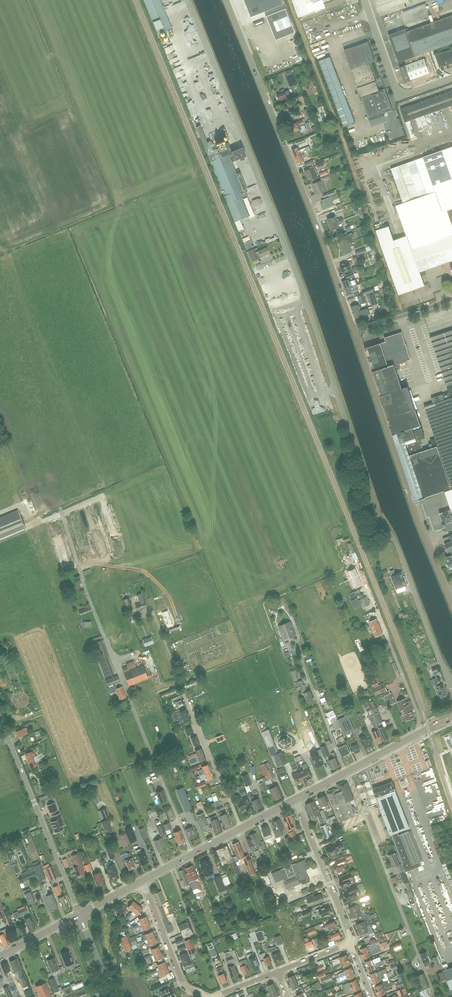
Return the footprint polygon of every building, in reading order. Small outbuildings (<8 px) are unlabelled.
[(171,28),(160,0),(144,0),(157,34),(171,28)] [(250,17),(283,4),(282,0),(243,0),(250,17)] [(299,17),(309,13),(325,8),(322,0),(293,0),(299,17)] [(175,10),(188,7),(187,1),(174,4),(175,10)] [(275,40),(294,32),(284,8),(265,16),(275,40)] [(388,35),(398,62),(415,57),(451,43),(451,15),(408,30),(407,28),(406,28),(405,29),(388,35)] [(189,37),(190,41),(196,39),(195,37),(198,35),(194,24),(192,24),(190,19),(186,21),(192,36),(189,37)] [(344,50),(364,107),(368,119),(392,110),(385,89),(379,91),(378,88),(369,63),(375,60),(368,41),(344,50)] [(451,64),(451,49),(435,55),(440,68),(451,64)] [(355,122),(330,57),(319,61),(344,127),(355,122)] [(428,69),(425,62),(424,58),(400,67),(405,81),(429,73),(428,69)] [(297,84),(293,74),(286,77),(290,86),(297,84)] [(196,82),(198,89),(199,89),(199,92),(207,90),(206,87),(202,88),(200,81),(196,82)] [(288,90),(284,91),(284,89),(279,91),(280,93),(277,95),(278,98),(278,99),(278,100),(279,100),(279,101),(287,98),(286,95),(289,93),(288,90)] [(451,105),(451,90),(400,109),(405,122),(451,105)] [(223,118),(227,126),(231,124),(230,120),(231,120),(222,99),(217,102),(219,105),(214,107),(219,119),(223,118)] [(194,115),(200,113),(198,105),(192,107),(194,115)] [(307,118),(312,116),(309,108),(304,110),(307,118)] [(378,128),(387,132),(388,128),(388,127),(389,125),(387,124),(388,122),(385,120),(385,119),(381,117),(380,122),(381,122),(378,128)] [(304,124),(302,120),(288,125),(290,129),(292,133),(300,130),(301,133),(306,130),(304,124)] [(235,160),(239,159),(240,161),(244,159),(244,157),(246,156),(242,147),(231,151),(228,142),(221,145),(220,141),(212,144),(210,141),(207,142),(200,125),(196,127),(238,230),(243,228),(244,227),(243,225),(242,226),(239,219),(248,216),(254,214),(246,195),(244,192),(246,191),(247,191),(247,190),(247,189),(240,172),(237,173),(232,161),(235,160)] [(298,148),(292,150),(294,157),(301,154),(308,151),(306,147),(299,150),(298,148)] [(375,227),(376,230),(381,245),(399,295),(424,285),(420,272),(451,260),(451,147),(423,157),(390,169),(383,171),(395,205),(406,235),(406,236),(393,240),(389,226),(387,226),(387,224),(375,227)] [(301,154),(294,157),(297,163),(304,161),(303,158),(306,157),(305,153),(301,155),(301,154)] [(323,160),(315,163),(318,168),(325,165),(323,160)] [(246,179),(254,175),(248,161),(243,164),(247,173),(244,174),(246,179)] [(307,179),(311,177),(313,180),(319,178),(314,166),(308,168),(309,170),(304,171),(307,179)] [(318,195),(326,191),(322,180),(313,184),(315,188),(318,195)] [(253,202),(264,199),(261,191),(250,195),(253,202)] [(331,201),(339,198),(337,194),(336,195),(335,194),(329,197),(326,198),(327,199),(322,201),(325,208),(333,205),(331,201)] [(329,225),(343,220),(342,217),(336,220),(334,216),(327,219),(329,225)] [(338,224),(340,223),(343,222),(343,220),(329,225),(332,231),(339,228),(338,224)] [(258,232),(270,228),(268,224),(253,229),(254,231),(257,230),(258,232)] [(344,237),(345,240),(338,243),(341,250),(342,250),(343,254),(351,252),(348,244),(354,242),(352,238),(354,237),(352,233),(347,235),(347,236),(344,237)] [(365,245),(365,248),(355,251),(357,255),(367,252),(373,250),(371,247),(372,247),(370,243),(365,245)] [(265,255),(269,253),(266,248),(258,251),(255,252),(254,248),(248,251),(252,261),(258,259),(258,258),(266,255),(265,255)] [(350,266),(353,265),(351,261),(348,262),(340,265),(342,272),(351,269),(350,266)] [(346,275),(347,280),(342,282),(344,288),(357,284),(356,280),(355,280),(353,273),(346,275)] [(357,284),(344,288),(347,295),(353,293),(353,292),(359,290),(357,284)] [(369,295),(368,295),(371,306),(378,304),(374,293),(369,295)] [(360,304),(366,302),(363,295),(357,297),(360,304)] [(353,313),(367,308),(366,305),(359,307),(358,304),(351,307),(353,313)] [(367,308),(353,313),(355,318),(362,316),(366,315),(369,314),(370,313),(368,308),(367,308)] [(430,336),(451,399),(433,406),(445,443),(438,446),(451,488),(451,329),(430,336)] [(451,488),(438,446),(435,438),(430,440),(432,445),(429,445),(430,448),(423,451),(420,439),(425,438),(408,386),(406,381),(401,383),(396,369),(400,368),(399,363),(411,359),(407,347),(406,344),(402,332),(385,338),(386,341),(384,342),(365,348),(381,396),(380,395),(415,501),(420,499),(424,498),(423,498),(451,488)] [(423,498),(424,498),(420,499),(427,518),(429,517),(430,519),(433,521),(434,525),(433,529),(434,531),(446,527),(447,531),(451,529),(451,488),(423,498)] [(26,530),(18,511),(0,518),(0,541),(26,530)] [(451,554),(451,535),(443,538),(448,551),(450,551),(451,554),(451,553),(451,554)] [(355,568),(347,571),(348,575),(349,575),(354,586),(361,583),(355,568)] [(401,572),(391,576),(394,583),(404,579),(403,577),(401,572)] [(404,579),(394,583),(398,593),(402,591),(401,587),(406,586),(407,585),(405,581),(404,579)] [(133,598),(127,600),(131,609),(136,607),(136,606),(139,604),(141,608),(149,605),(144,593),(136,596),(137,598),(133,599),(133,598)] [(364,607),(370,604),(366,597),(365,598),(363,593),(359,595),(361,600),(359,601),(357,598),(351,601),(355,608),(361,605),(360,604),(362,602),(364,607)] [(80,615),(92,611),(90,606),(79,610),(80,615)] [(376,619),(369,622),(375,636),(382,633),(376,619)] [(291,637),(292,637),(295,636),(292,628),(291,627),(292,626),(291,622),(279,627),(280,631),(282,630),(283,633),(283,634),(285,640),(289,638),(291,637)] [(98,637),(90,639),(104,677),(112,674),(98,637)] [(128,670),(136,667),(134,661),(126,663),(128,670)] [(129,686),(148,678),(143,665),(128,671),(127,666),(122,668),(129,686)] [(108,686),(120,682),(117,675),(105,680),(108,686)] [(192,681),(185,684),(186,687),(193,684),(200,681),(199,679),(192,681)] [(441,697),(447,694),(446,691),(443,684),(436,687),(437,687),(439,692),(437,692),(438,695),(440,694),(441,697)] [(119,699),(126,696),(122,686),(117,688),(115,685),(108,688),(110,693),(116,691),(119,699)] [(308,703),(314,700),(310,691),(308,692),(305,685),(304,685),(298,687),(296,688),(297,691),(300,690),(301,690),(303,694),(304,693),(308,703)] [(376,695),(384,691),(382,685),(373,688),(376,695)] [(161,697),(178,691),(177,688),(160,694),(161,697)] [(388,705),(394,703),(396,702),(394,697),(393,698),(392,695),(393,695),(391,693),(384,696),(388,705)] [(171,699),(172,703),(174,708),(184,704),(181,695),(171,699)] [(406,720),(415,717),(410,705),(407,706),(404,699),(397,702),(403,714),(406,720)] [(182,709),(180,710),(172,713),(175,721),(179,719),(178,717),(182,715),(184,722),(191,720),(187,709),(183,710),(182,709)] [(379,713),(374,714),(378,723),(380,729),(385,741),(385,740),(389,739),(384,727),(383,726),(381,722),(383,722),(382,722),(379,713)] [(340,728),(335,717),(336,717),(335,714),(329,716),(331,719),(336,730),(340,728)] [(374,715),(370,716),(375,731),(372,732),(377,744),(384,741),(379,730),(380,729),(378,723),(374,714),(374,715)] [(347,716),(338,720),(344,735),(355,730),(351,719),(349,720),(347,716)] [(194,733),(191,726),(185,729),(187,735),(194,733)] [(27,734),(25,728),(17,731),(19,737),(27,734)] [(362,742),(365,748),(373,745),(369,736),(370,736),(367,728),(362,730),(365,736),(360,738),(362,742)] [(261,732),(271,756),(279,753),(269,729),(261,732)] [(219,743),(228,740),(226,734),(217,737),(219,743)] [(194,746),(200,743),(197,735),(191,738),(194,746)] [(355,753),(360,751),(357,743),(356,744),(354,739),(353,737),(349,738),(352,746),(355,753)] [(346,754),(350,752),(347,744),(345,740),(341,742),(346,754)] [(346,754),(341,742),(338,743),(340,747),(338,748),(342,756),(346,754)] [(321,747),(325,757),(329,755),(327,749),(325,746),(321,747)] [(199,761),(206,759),(202,748),(195,751),(198,757),(189,760),(191,765),(199,761)] [(31,768),(38,765),(37,762),(39,761),(37,755),(36,756),(34,750),(25,754),(31,768)] [(318,750),(310,754),(316,769),(324,765),(318,750)] [(282,752),(272,756),(277,767),(287,763),(282,752)] [(332,769),(340,765),(334,753),(332,754),(333,758),(329,760),(332,769)] [(269,789),(268,785),(266,786),(264,782),(275,777),(268,762),(261,766),(266,777),(257,780),(262,792),(269,789)] [(198,771),(200,775),(204,773),(208,772),(211,771),(211,770),(210,766),(209,767),(208,764),(202,767),(202,769),(198,771)] [(307,780),(312,778),(306,764),(302,765),(304,769),(300,771),(303,777),(304,780),(306,779),(307,780)] [(280,776),(286,773),(284,767),(277,770),(280,776)] [(434,776),(432,777),(432,780),(437,779),(434,768),(429,769),(429,772),(433,771),(434,776)] [(200,775),(199,775),(200,777),(201,780),(205,779),(205,781),(207,780),(213,778),(211,771),(208,772),(204,773),(200,775)] [(303,777),(300,771),(293,774),(297,784),(302,782),(302,781),(304,780),(303,777)] [(242,777),(246,787),(251,785),(247,775),(242,777)] [(379,786),(373,789),(391,835),(405,872),(422,865),(420,862),(409,831),(399,835),(397,832),(409,827),(392,782),(379,787),(379,786)] [(274,800),(283,796),(278,784),(273,786),(271,783),(268,785),(269,789),(274,800)] [(349,787),(347,783),(339,786),(340,788),(335,790),(334,789),(329,791),(330,793),(327,794),(332,805),(333,805),(334,806),(333,807),(339,822),(356,815),(354,813),(355,812),(356,811),(354,807),(353,807),(352,807),(350,801),(354,799),(349,787)] [(242,796),(247,794),(243,785),(238,787),(242,796)] [(167,800),(163,790),(156,793),(160,803),(163,802),(167,801),(166,800),(167,800)] [(259,799),(255,800),(254,796),(253,796),(251,792),(248,793),(250,798),(250,797),(255,810),(262,807),(259,799)] [(246,803),(250,802),(247,796),(246,796),(246,797),(243,799),(244,802),(239,804),(240,806),(239,806),(241,810),(243,811),(244,810),(245,809),(244,808),(248,806),(246,803)] [(327,810),(330,808),(328,804),(324,796),(318,798),(322,806),(325,805),(327,810)] [(218,811),(223,809),(220,802),(219,800),(214,802),(218,811)] [(313,820),(316,819),(315,818),(318,817),(320,821),(322,820),(319,812),(319,811),(318,809),(317,809),(314,801),(306,804),(313,820)] [(47,805),(50,813),(57,810),(54,802),(47,805)] [(101,819),(109,816),(106,808),(98,811),(101,819)] [(155,808),(147,811),(150,818),(158,815),(155,808)] [(224,826),(231,823),(227,813),(223,814),(222,812),(219,813),(220,816),(219,816),(224,826)] [(54,815),(52,816),(54,820),(51,821),(56,831),(61,829),(63,828),(61,824),(63,824),(59,813),(54,815)] [(204,832),(210,829),(203,813),(197,815),(204,832)] [(297,837),(294,831),(293,828),(296,827),(295,824),(296,824),(296,823),(295,819),(294,819),(293,819),(291,815),(284,818),(288,830),(287,830),(288,833),(289,833),(291,839),(293,843),(298,841),(297,837)] [(215,831),(222,828),(218,818),(211,821),(215,831)] [(107,829),(109,833),(113,831),(108,820),(102,822),(105,830),(107,829)] [(282,831),(284,830),(279,820),(274,822),(277,829),(273,830),(277,838),(284,835),(282,831)] [(170,822),(163,825),(166,831),(170,829),(172,828),(170,822)] [(160,834),(165,832),(162,824),(157,827),(160,834)] [(326,824),(321,827),(326,838),(331,836),(330,834),(326,824)] [(131,826),(125,829),(126,831),(129,840),(130,843),(137,840),(131,826)] [(190,839),(196,837),(192,826),(186,829),(190,839)] [(268,826),(262,829),(265,835),(263,836),(265,840),(272,837),(271,833),(268,826)] [(178,844),(185,842),(181,830),(174,833),(178,844)] [(261,846),(260,843),(256,833),(250,836),(251,838),(247,840),(250,847),(252,850),(261,846)] [(159,852),(167,849),(163,837),(154,841),(159,852)] [(290,850),(292,850),(294,849),(293,846),(289,837),(285,838),(289,848),(290,850)] [(328,856),(338,852),(337,848),(344,845),(342,841),(335,844),(335,843),(330,845),(330,846),(326,848),(328,852),(327,853),(328,856)] [(245,856),(244,854),(239,842),(233,845),(239,859),(243,857),(245,856)] [(228,863),(232,861),(226,848),(219,851),(224,863),(225,862),(225,861),(227,860),(228,863)] [(142,864),(148,861),(144,851),(142,852),(140,849),(136,850),(142,864)] [(404,884),(408,882),(401,864),(400,864),(397,857),(398,856),(397,852),(395,853),(388,855),(393,867),(397,865),(397,866),(404,884)] [(78,876),(84,873),(82,869),(83,868),(77,853),(72,855),(76,865),(77,866),(74,867),(78,876)] [(123,863),(126,862),(129,869),(130,869),(135,867),(136,867),(132,858),(130,853),(127,854),(127,853),(120,855),(121,858),(123,863)] [(347,862),(346,860),(352,857),(351,854),(345,857),(336,861),(338,864),(333,866),(336,873),(337,872),(338,875),(339,875),(343,873),(342,870),(345,869),(343,864),(347,862)] [(245,856),(243,857),(250,874),(256,872),(249,855),(245,856)] [(82,862),(84,865),(87,872),(93,869),(88,859),(82,862)] [(205,876),(214,872),(213,870),(212,866),(211,866),(209,860),(207,861),(206,859),(202,861),(202,862),(200,863),(202,867),(201,867),(203,871),(205,876)] [(285,868),(272,873),(276,882),(284,879),(285,882),(284,882),(287,889),(300,884),(300,883),(302,882),(303,884),(310,881),(305,870),(309,869),(305,860),(292,865),(291,863),(284,866),(285,868)] [(105,863),(105,864),(106,867),(107,867),(108,866),(110,872),(111,877),(118,874),(114,864),(112,865),(110,862),(109,861),(105,863)] [(232,863),(237,875),(241,873),(236,862),(232,863)] [(40,864),(35,866),(34,863),(32,863),(33,867),(33,866),(39,881),(45,878),(43,873),(44,873),(42,868),(40,864)] [(25,881),(36,876),(33,869),(32,866),(28,868),(29,871),(22,874),(25,881)] [(194,894),(202,891),(197,878),(198,878),(193,866),(186,869),(188,873),(186,874),(193,890),(194,894)] [(44,869),(50,881),(55,878),(49,867),(44,869)] [(186,886),(190,885),(184,870),(180,871),(182,876),(182,877),(182,878),(183,878),(184,880),(181,881),(183,887),(186,886)] [(98,886),(106,883),(101,871),(93,875),(98,886)] [(342,877),(343,880),(340,881),(342,887),(343,887),(344,888),(345,889),(346,888),(347,888),(347,886),(347,885),(351,884),(356,882),(354,877),(352,878),(351,874),(342,877)] [(220,892),(226,889),(220,875),(215,877),(220,892)] [(361,896),(357,887),(364,885),(363,882),(356,885),(347,889),(348,892),(345,894),(344,896),(345,898),(347,899),(348,901),(357,897),(361,896)] [(29,904),(35,901),(31,891),(29,888),(23,891),(25,894),(24,894),(29,904)] [(163,919),(167,918),(161,904),(166,902),(161,891),(153,894),(163,919)] [(415,903),(413,897),(414,897),(412,891),(406,893),(408,899),(410,905),(415,903)] [(51,909),(58,906),(53,893),(46,896),(51,909)] [(317,903),(324,900),(321,894),(315,897),(314,894),(306,897),(309,903),(316,900),(317,903)] [(63,909),(69,907),(65,896),(58,898),(63,909)] [(356,900),(357,904),(349,908),(351,913),(362,908),(362,907),(363,906),(361,903),(360,902),(364,901),(363,897),(356,900)] [(133,911),(138,905),(133,901),(128,907),(133,911)] [(143,909),(138,905),(133,911),(138,915),(143,909)] [(28,912),(25,908),(25,906),(17,909),(20,916),(28,912)] [(322,917),(331,913),(328,906),(322,908),(316,910),(319,917),(322,916),(322,917)] [(303,916),(313,912),(311,908),(302,912),(303,916)] [(362,908),(351,913),(353,918),(361,914),(360,912),(363,911),(363,910),(362,908)] [(141,924),(141,925),(149,922),(146,916),(139,919),(140,921),(137,922),(138,925),(141,924)] [(362,919),(363,921),(356,924),(358,929),(366,926),(370,925),(368,919),(369,919),(368,916),(365,917),(363,918),(362,919)] [(29,930),(36,928),(31,917),(27,918),(27,917),(24,918),(25,919),(29,930)] [(336,927),(337,926),(334,920),(327,923),(327,924),(323,925),(324,929),(328,927),(330,931),(337,928),(336,927)] [(149,922),(141,925),(143,930),(151,927),(149,922)] [(193,934),(191,928),(188,922),(180,926),(184,937),(193,934)] [(366,926),(358,929),(360,935),(369,931),(366,926)] [(316,932),(315,930),(314,927),(307,930),(309,935),(316,932)] [(0,931),(0,940),(3,946),(9,943),(6,936),(9,935),(7,932),(6,929),(0,931)] [(147,940),(155,937),(152,931),(145,934),(145,935),(143,936),(145,941),(147,940)] [(331,934),(326,936),(328,943),(341,937),(339,931),(336,932),(336,931),(332,932),(333,933),(331,934)] [(377,939),(385,936),(382,931),(375,934),(377,939)] [(126,952),(132,949),(126,935),(120,938),(126,952)] [(283,942),(280,935),(274,937),(278,945),(283,942)] [(129,939),(132,946),(137,944),(134,936),(129,939)] [(155,937),(147,940),(150,945),(157,942),(155,937)] [(180,951),(187,948),(183,937),(176,940),(180,951)] [(313,939),(307,942),(311,950),(317,947),(313,939)] [(194,950),(190,940),(185,942),(189,952),(190,955),(195,953),(194,950)] [(367,945),(367,947),(367,946),(360,949),(362,954),(368,952),(380,947),(381,946),(383,945),(388,944),(387,941),(380,944),(379,941),(378,942),(371,945),(370,945),(370,944),(367,945)] [(401,941),(393,944),(396,950),(403,947),(401,941)] [(208,946),(209,949),(212,957),(218,955),(215,947),(214,947),(213,944),(212,942),(211,942),(211,945),(208,946)] [(153,955),(161,952),(158,946),(151,949),(153,955)] [(273,947),(269,948),(271,953),(272,952),(273,953),(276,961),(282,959),(278,948),(277,949),(274,950),(273,947)] [(368,952),(362,954),(364,959),(371,956),(371,955),(381,951),(380,947),(368,952)] [(67,970),(70,968),(68,964),(74,962),(71,954),(70,954),(69,951),(61,954),(66,965),(65,965),(67,970)] [(161,952),(153,955),(156,961),(163,958),(161,952)] [(266,965),(272,963),(269,956),(267,957),(265,952),(260,954),(262,959),(264,958),(266,965)] [(428,961),(430,960),(429,956),(428,956),(427,952),(420,954),(423,963),(424,963),(426,969),(427,969),(430,968),(428,961)] [(184,966),(192,963),(187,953),(180,956),(184,966)] [(340,957),(339,958),(332,960),(334,965),(349,959),(347,954),(340,957)] [(228,963),(234,961),(232,955),(226,957),(228,963)] [(253,967),(254,970),(260,968),(255,956),(248,958),(250,963),(251,963),(253,966),(252,966),(253,968),(253,967)] [(52,972),(60,969),(55,957),(47,960),(52,972)] [(373,960),(372,959),(365,962),(367,966),(378,962),(381,961),(380,957),(373,959),(373,960)] [(14,973),(17,971),(20,978),(19,978),(23,988),(28,986),(24,976),(23,977),(16,959),(10,961),(14,973)] [(249,964),(247,959),(240,962),(242,966),(240,967),(243,974),(250,972),(247,965),(249,964)] [(326,975),(323,969),(325,969),(323,963),(325,963),(323,959),(317,962),(319,965),(315,967),(317,972),(321,984),(323,984),(323,983),(333,980),(330,974),(327,975),(326,975)] [(349,959),(334,965),(335,968),(343,965),(344,967),(351,964),(349,959)] [(390,964),(390,965),(392,971),(398,968),(396,962),(395,962),(394,959),(388,961),(390,965),(390,964)] [(378,962),(367,966),(369,971),(376,968),(377,967),(384,964),(382,960),(381,961),(378,962)] [(159,970),(167,967),(165,961),(157,964),(159,970)] [(20,996),(16,987),(14,983),(13,983),(10,975),(8,976),(7,972),(11,970),(7,962),(1,965),(15,996),(18,996),(20,996)] [(232,976),(238,974),(235,965),(228,967),(229,971),(230,970),(232,976)] [(159,977),(162,976),(169,973),(167,967),(159,970),(157,971),(159,977)] [(222,983),(227,981),(224,973),(221,967),(217,969),(218,972),(219,971),(220,975),(218,975),(222,983)] [(345,970),(345,971),(339,974),(340,977),(354,971),(352,967),(345,970)] [(444,970),(451,992),(451,967),(444,970)] [(385,969),(377,972),(377,971),(370,974),(372,979),(387,973),(385,969)] [(354,971),(340,977),(339,977),(340,980),(343,979),(343,980),(348,977),(349,979),(356,976),(354,971)] [(172,972),(166,974),(169,980),(175,978),(172,972)] [(387,973),(372,979),(374,984),(381,981),(380,980),(383,979),(384,981),(389,979),(388,977),(388,976),(387,973)] [(430,987),(424,973),(418,976),(423,989),(421,990),(424,996),(428,996),(429,996),(426,988),(430,987)] [(291,983),(296,981),(294,975),(288,977),(291,983)] [(49,980),(55,993),(59,991),(54,978),(49,980)] [(344,990),(359,984),(357,979),(350,982),(350,983),(347,984),(346,984),(342,985),(344,990)] [(73,990),(84,985),(82,981),(75,984),(74,982),(71,984),(73,990)] [(296,981),(291,983),(293,989),(299,987),(296,981)] [(46,982),(36,986),(40,996),(51,996),(46,982)] [(377,991),(392,985),(393,985),(392,982),(387,984),(386,982),(382,984),(375,986),(376,988),(375,988),(377,991)] [(359,984),(344,990),(346,993),(353,990),(353,991),(361,989),(359,984)] [(379,996),(386,993),(385,992),(393,988),(392,985),(377,991),(378,994),(379,996)] [(9,986),(5,988),(6,991),(5,992),(7,996),(13,996),(9,986)] [(160,991),(162,996),(164,996),(165,996),(173,996),(176,996),(173,989),(169,991),(168,988),(160,991)]
